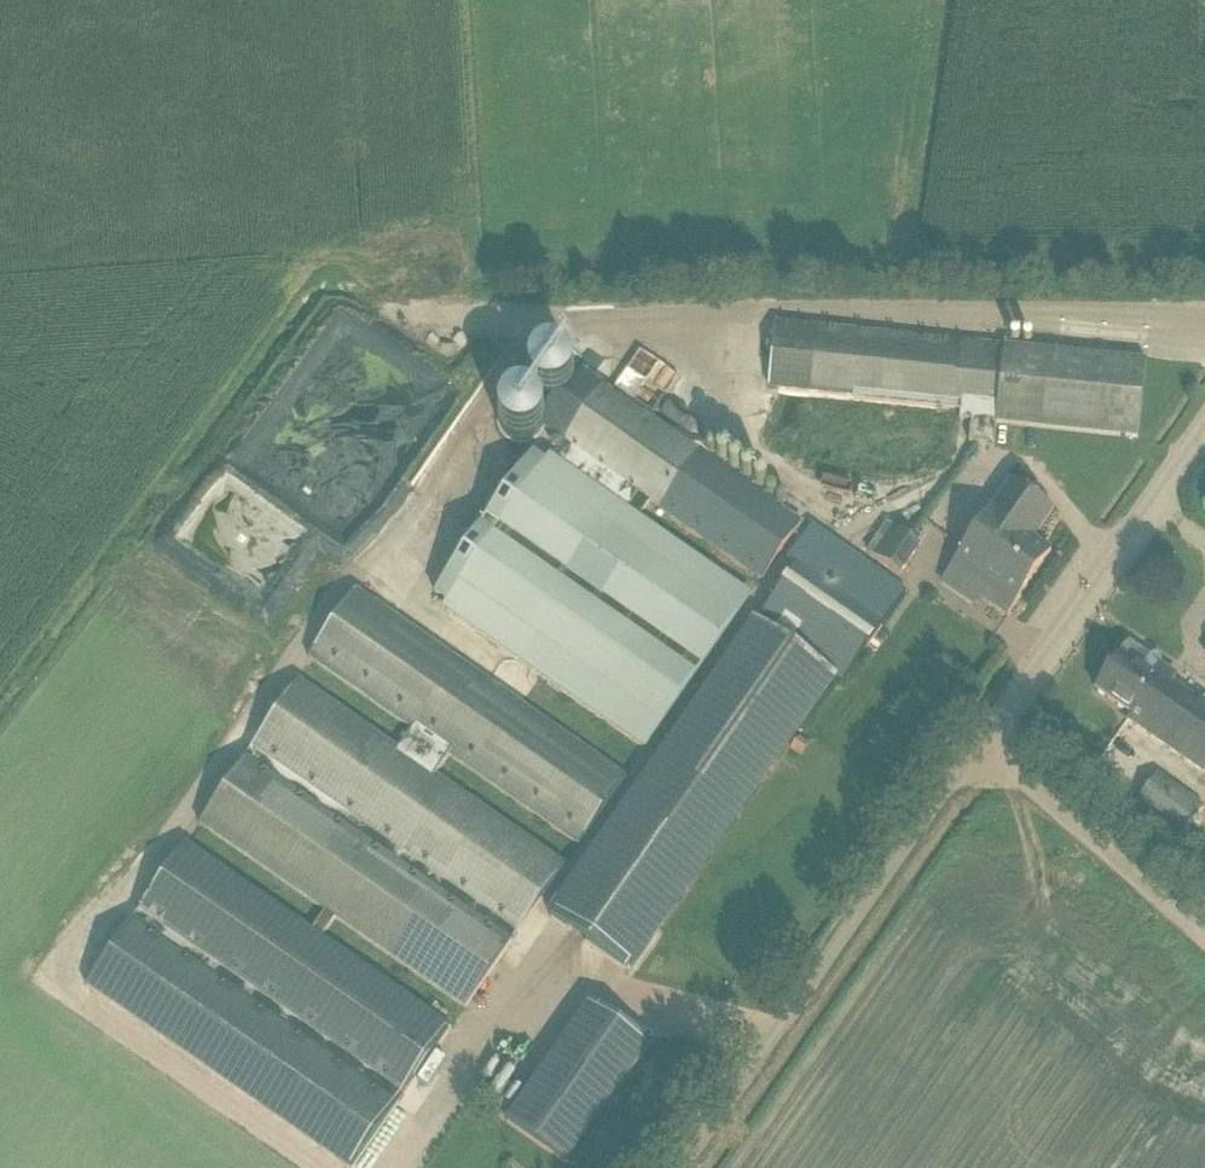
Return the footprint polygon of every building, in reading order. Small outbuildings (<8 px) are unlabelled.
[(1145,360),(775,322),(767,387),(765,387),(762,411),(775,413),(772,453),(949,471),(956,419),(971,421),(969,443),(994,445),(996,424),(1138,438),(1145,360)] [(420,497),(450,518),(552,381),(523,359),(420,497)] [(394,476),(422,494),(436,473),(435,473),(451,450),(455,452),(464,439),(457,434),(489,387),(464,371),(394,476)] [(600,382),(561,438),(566,441),(648,501),(760,582),(802,523),(600,382)] [(534,454),(434,596),(445,604),(441,609),(642,752),(752,595),(639,515),(648,501),(566,441),(554,459),(549,456),(545,462),(534,454)] [(1011,481),(951,567),(993,596),(988,603),(1007,616),(1051,553),(1033,541),(1054,510),(1011,481)] [(853,549),(889,572),(911,537),(874,515),(853,549)] [(738,814),(834,675),(843,682),(864,652),(882,626),(798,566),(759,622),(753,618),(656,757),(547,915),(628,971),(738,814)] [(356,588),(308,657),(412,729),(399,748),(436,773),(449,755),(578,844),(626,775),(356,588)] [(1128,644),(1095,692),(1130,715),(1126,720),(1204,775),(1204,706),(1172,683),(1175,680),(1174,675),(1160,665),(1161,662),(1160,659),(1158,656),(1155,655),(1151,655),(1149,657),(1128,644)] [(399,748),(299,679),(247,755),(199,823),(307,899),(319,906),(464,1008),(512,940),(565,864),(436,773),(399,748)] [(1135,803),(1155,818),(1182,837),(1203,808),(1157,774),(1135,803)] [(348,1167),(354,1167),(451,1028),(304,925),(319,906),(307,899),(294,918),(186,843),(86,986),(348,1167)] [(506,1123),(566,1164),(650,1044),(590,1002),(506,1123)]
